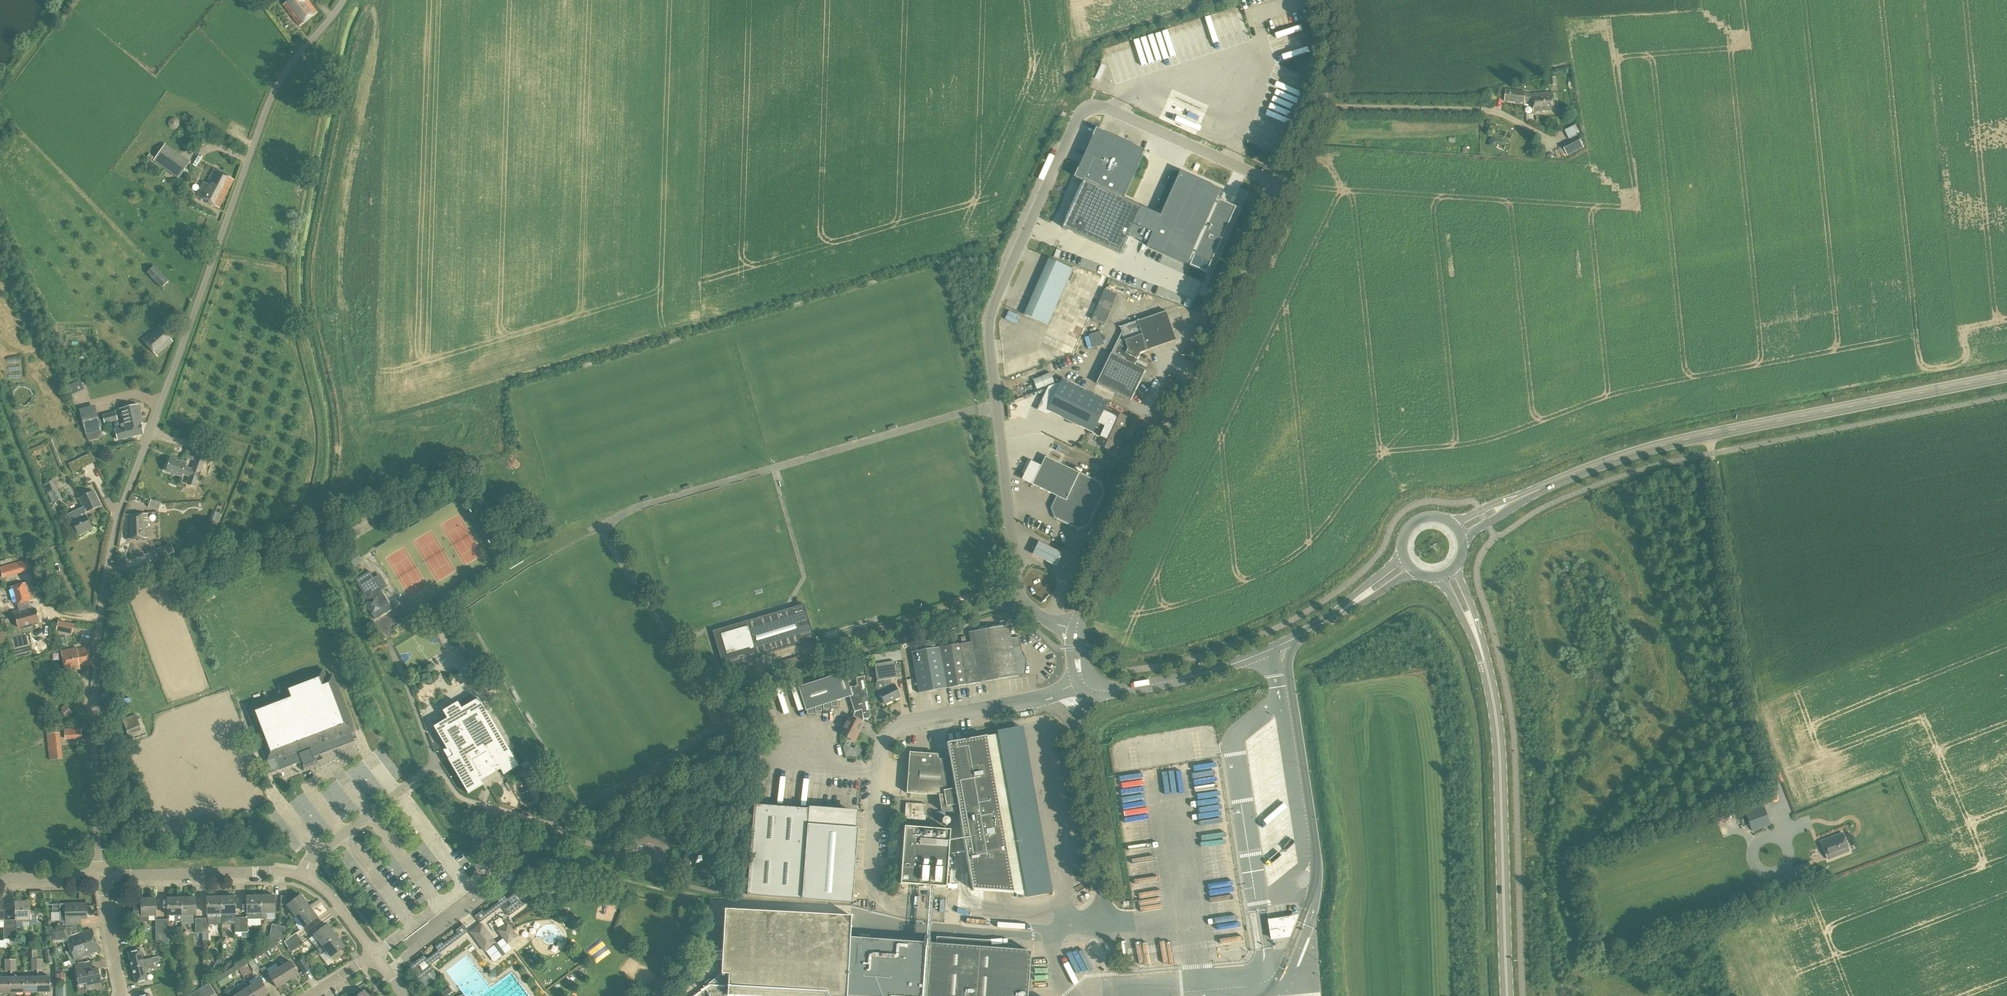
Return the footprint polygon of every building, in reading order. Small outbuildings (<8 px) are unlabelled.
[(317,12),(308,0),(289,0),(283,5),(299,26),(317,12)] [(327,22),(333,16),(329,12),(322,18),(327,22)] [(1532,94),(1525,93),(1525,92),(1506,90),(1505,101),(1524,103),(1524,100),(1533,101),(1533,110),(1554,109),(1553,92),(1543,93),(1532,94)] [(1200,116),(1189,111),(1187,115),(1198,120),(1200,116)] [(1569,139),(1580,134),(1575,125),(1564,130),(1569,139)] [(1124,199),(1146,151),(1098,129),(1076,178),(1084,181),(1063,228),(1120,253),(1132,226),(1141,207),(1124,199)] [(1567,156),(1584,147),(1578,136),(1562,145),(1567,156)] [(246,152),(249,145),(236,138),(232,145),(246,152)] [(178,179),(190,162),(165,144),(153,161),(178,179)] [(219,207),(233,180),(213,170),(206,184),(203,182),(197,195),(219,207)] [(1160,215),(1141,207),(1132,226),(1152,235),(1147,245),(1207,273),(1237,205),(1221,198),(1225,190),(1181,170),(1160,215)] [(1048,325),(1073,269),(1049,258),(1025,314),(1048,325)] [(160,271),(152,279),(161,288),(169,281),(160,271)] [(1111,311),(1118,314),(1120,307),(1113,305),(1111,311)] [(1176,341),(1166,312),(1121,327),(1123,332),(1115,348),(1137,361),(1141,353),(1176,341)] [(1086,319),(1078,322),(1082,331),(1090,327),(1086,319)] [(156,356),(173,341),(159,325),(142,340),(156,356)] [(1093,348),(1105,344),(1100,331),(1089,335),(1093,348)] [(1137,361),(1115,348),(1097,384),(1131,400),(1145,371),(1135,366),(1137,361)] [(1027,362),(1032,361),(1034,367),(1050,362),(1048,356),(1038,359),(1036,352),(1025,355),(1027,362)] [(1091,432),(1107,400),(1063,378),(1061,383),(1049,387),(1038,410),(1047,415),(1051,412),(1091,432)] [(70,396),(85,390),(81,380),(66,386),(70,396)] [(1107,400),(1091,432),(1094,433),(1097,428),(1104,431),(1098,444),(1113,451),(1122,430),(1126,432),(1130,422),(1127,420),(1128,418),(1106,408),(1110,401),(1107,400)] [(118,440),(143,434),(141,424),(143,423),(138,404),(119,409),(123,424),(121,424),(122,427),(115,429),(118,440)] [(85,434),(101,431),(97,412),(81,416),(85,434)] [(104,424),(117,421),(115,412),(102,415),(104,424)] [(205,460),(213,463),(218,450),(210,447),(205,460)] [(199,476),(205,460),(197,457),(192,469),(185,466),(186,464),(170,458),(166,471),(181,476),(182,474),(190,476),(191,473),(199,476)] [(1098,482),(1046,457),(1042,466),(1028,459),(1022,473),(1025,474),(1022,480),(1033,485),(1057,496),(1051,508),(1055,517),(1079,529),(1088,525),(1104,493),(1101,483),(1098,482)] [(86,467),(82,458),(69,464),(73,473),(82,468),(86,467)] [(62,499),(53,480),(43,485),(52,504),(62,499)] [(79,535),(91,528),(84,513),(85,512),(100,505),(94,491),(78,498),(83,507),(69,514),(79,535)] [(126,539),(148,538),(147,513),(125,514),(126,539)] [(171,542),(158,547),(162,556),(175,551),(171,542)] [(1065,554),(1041,543),(1035,557),(1058,568),(1065,554)] [(361,554),(353,557),(357,567),(365,564),(361,554)] [(4,578),(30,570),(27,560),(1,567),(4,578)] [(375,619),(392,609),(369,571),(355,580),(368,602),(365,604),(375,619)] [(26,604),(26,603),(31,601),(29,593),(36,591),(33,581),(9,588),(15,606),(19,605),(20,606),(18,606),(20,611),(14,612),(18,628),(33,623),(27,604),(26,604)] [(722,666),(730,664),(815,638),(804,605),(790,609),(791,613),(783,615),(782,611),(750,620),(751,624),(720,634),(726,653),(719,655),(722,666)] [(871,626),(881,622),(878,616),(869,620),(871,626)] [(64,622),(58,621),(56,631),(62,632),(64,622)] [(862,622),(853,625),(855,631),(864,628),(862,622)] [(961,643),(940,647),(947,688),(1017,676),(1017,675),(1023,674),(1025,659),(1021,650),(1019,637),(1010,638),(1008,625),(968,632),(972,652),(962,654),(961,643)] [(92,665),(88,647),(77,649),(76,648),(61,651),(65,672),(80,669),(79,668),(92,665)] [(918,693),(947,688),(940,647),(911,652),(918,693)] [(890,685),(889,679),(896,678),(894,661),(902,660),(900,651),(873,655),(877,681),(876,683),(875,685),(876,688),(877,690),(878,691),(885,704),(900,697),(893,684),(891,685),(890,685)] [(473,673),(467,663),(460,668),(466,678),(473,673)] [(301,770),(318,763),(316,756),(355,741),(349,728),(352,727),(332,675),(325,677),(322,669),(279,686),(282,694),(246,708),(271,773),(273,772),(279,787),(301,779),(295,764),(299,763),(301,770)] [(844,672),(798,687),(805,711),(806,710),(807,715),(813,715),(813,709),(814,708),(815,713),(821,712),(821,706),(823,706),(823,710),(829,710),(829,703),(830,703),(830,707),(837,707),(836,701),(849,697),(854,713),(851,718),(850,717),(841,734),(854,741),(863,724),(861,723),(863,719),(868,719),(871,715),(864,676),(856,677),(857,685),(849,687),(844,672)] [(442,711),(447,719),(433,727),(447,750),(449,749),(453,756),(447,759),(468,793),(483,785),(480,781),(500,769),(503,775),(518,766),(478,698),(461,709),(457,702),(442,711)] [(67,706),(61,711),(66,716),(72,712),(67,706)] [(128,736),(142,730),(135,714),(122,719),(128,736)] [(958,812),(964,840),(968,864),(968,867),(972,889),(1013,892),(1027,894),(1051,888),(1033,784),(1022,722),(997,727),(997,731),(986,733),(985,730),(945,737),(949,758),(938,760),(937,754),(909,752),(906,793),(938,795),(941,809),(958,812)] [(65,738),(81,738),(81,728),(65,729),(65,738)] [(49,760),(62,759),(59,732),(46,734),(49,760)] [(509,734),(506,736),(511,746),(515,743),(509,734)] [(854,749),(844,744),(843,747),(846,757),(858,758),(861,750),(855,747),(854,749)] [(531,767),(527,760),(520,764),(524,771),(531,767)] [(365,763),(351,772),(365,792),(379,783),(365,763)] [(325,794),(338,812),(353,803),(340,784),(325,794)] [(307,807),(313,816),(319,813),(313,803),(307,807)] [(925,820),(926,804),(905,803),(904,818),(925,820)] [(853,812),(753,805),(746,895),(850,902),(856,828),(851,828),(853,812)] [(1752,832),(1771,826),(1764,805),(1763,806),(1745,812),(1752,832)] [(945,887),(949,830),(904,827),(899,884),(945,887)] [(1777,834),(1770,836),(1772,843),(1779,840),(1777,834)] [(1828,859),(1849,851),(1842,834),(1822,842),(1828,859)] [(688,867),(692,855),(685,853),(682,865),(688,867)] [(911,891),(911,900),(924,899),(924,890),(911,891)] [(1213,901),(1216,907),(1235,896),(1231,890),(1213,901)] [(474,917),(479,923),(487,917),(486,915),(500,904),(501,906),(515,896),(513,894),(506,899),(503,895),(502,895),(496,900),(498,902),(484,913),(483,911),(474,917)] [(296,916),(309,906),(301,895),(287,905),(292,911),(288,914),(291,920),(296,917),(296,916)] [(247,914),(260,913),(261,913),(261,896),(247,897),(247,914)] [(261,913),(260,913),(261,919),(267,919),(267,913),(275,913),(275,896),(261,896),(261,913)] [(208,914),(222,914),(221,897),(207,897),(208,914)] [(221,897),(222,914),(236,914),(235,897),(221,897)] [(134,918),(142,918),(142,916),(156,916),(156,898),(141,898),(142,903),(134,903),(134,918)] [(176,921),(182,921),(182,898),(167,898),(168,915),(175,915),(176,921)] [(182,921),(182,924),(193,923),(193,914),(196,914),(196,898),(182,898),(182,921)] [(522,906),(517,900),(511,905),(504,910),(508,916),(522,906)] [(16,923),(10,924),(10,925),(11,939),(17,939),(17,928),(22,927),(22,922),(30,921),(30,925),(37,925),(37,911),(30,911),(30,901),(16,902),(16,923)] [(0,902),(0,928),(3,928),(4,939),(11,939),(10,925),(10,924),(4,924),(3,902),(0,902)] [(78,925),(77,918),(86,918),(86,903),(60,903),(60,922),(66,922),(66,925),(78,925)] [(296,916),(296,917),(304,927),(318,917),(309,906),(296,916)] [(709,995),(727,995),(734,995),(1027,995),(1030,951),(962,946),(962,939),(936,937),(936,944),(849,938),(850,916),(724,909),(721,974),(691,995),(707,995),(709,995)] [(1299,913),(1268,918),(1272,939),(1290,936),(1299,913)] [(519,936),(509,922),(498,930),(508,943),(519,936)] [(484,952),(492,946),(496,943),(481,923),(469,932),(475,940),(478,945),(484,952)] [(276,940),(279,926),(272,924),(269,938),(272,943),(276,940)] [(318,949),(336,936),(327,924),(314,935),(318,940),(314,944),(318,949)] [(457,933),(442,944),(444,946),(459,935),(460,937),(468,931),(463,925),(455,931),(457,933)] [(276,940),(283,940),(286,927),(279,926),(276,940)] [(76,964),(74,959),(99,950),(92,929),(67,938),(66,927),(59,928),(50,929),(50,930),(49,930),(51,941),(68,940),(71,951),(67,953),(71,965),(76,964)] [(556,932),(546,937),(551,945),(561,941),(556,932)] [(296,933),(284,942),(288,947),(300,938),(296,933)] [(342,955),(338,951),(344,947),(336,936),(318,949),(321,954),(326,951),(330,957),(331,957),(334,961),(342,955)] [(300,938),(288,947),(291,952),(304,943),(300,938)] [(265,947),(268,951),(279,944),(276,940),(272,943),(265,947)] [(258,957),(268,951),(265,947),(255,953),(258,957)] [(47,964),(53,963),(50,949),(44,950),(47,964)] [(132,968),(154,963),(154,962),(160,961),(159,956),(153,958),(143,960),(140,949),(129,952),(132,968)] [(431,965),(434,962),(430,956),(426,959),(424,955),(409,966),(420,980),(434,969),(431,965)] [(239,963),(242,967),(249,963),(255,973),(260,969),(252,956),(239,963)] [(304,974),(310,969),(303,958),(297,962),(304,974)] [(279,968),(288,981),(298,974),(297,972),(301,969),(297,963),(293,965),(290,961),(279,968)] [(76,964),(71,965),(68,966),(68,968),(75,967),(79,985),(85,984),(87,990),(102,987),(98,968),(90,970),(88,963),(78,965),(78,963),(76,964)] [(154,963),(132,968),(136,983),(148,980),(145,970),(155,967),(154,963)] [(230,975),(242,967),(239,963),(228,971),(230,975)] [(277,988),(288,981),(279,968),(269,975),(277,988)] [(228,976),(230,975),(228,971),(215,978),(221,987),(231,981),(228,976)] [(37,977),(38,992),(51,992),(51,976),(37,977)] [(11,993),(10,977),(0,978),(0,993),(11,993)] [(11,993),(24,993),(24,977),(10,977),(11,993)] [(24,993),(38,992),(37,977),(24,977),(24,993)] [(255,995),(264,995),(269,993),(260,980),(250,987),(255,995)] [(208,983),(203,986),(209,995),(214,993),(208,983)] [(203,986),(198,989),(202,995),(209,995),(203,986)] [(239,994),(235,987),(230,990),(234,995),(240,995),(239,994)] [(250,987),(239,994),(240,995),(255,995),(250,987)] [(452,991),(449,987),(441,993),(443,995),(446,995),(452,991)]
